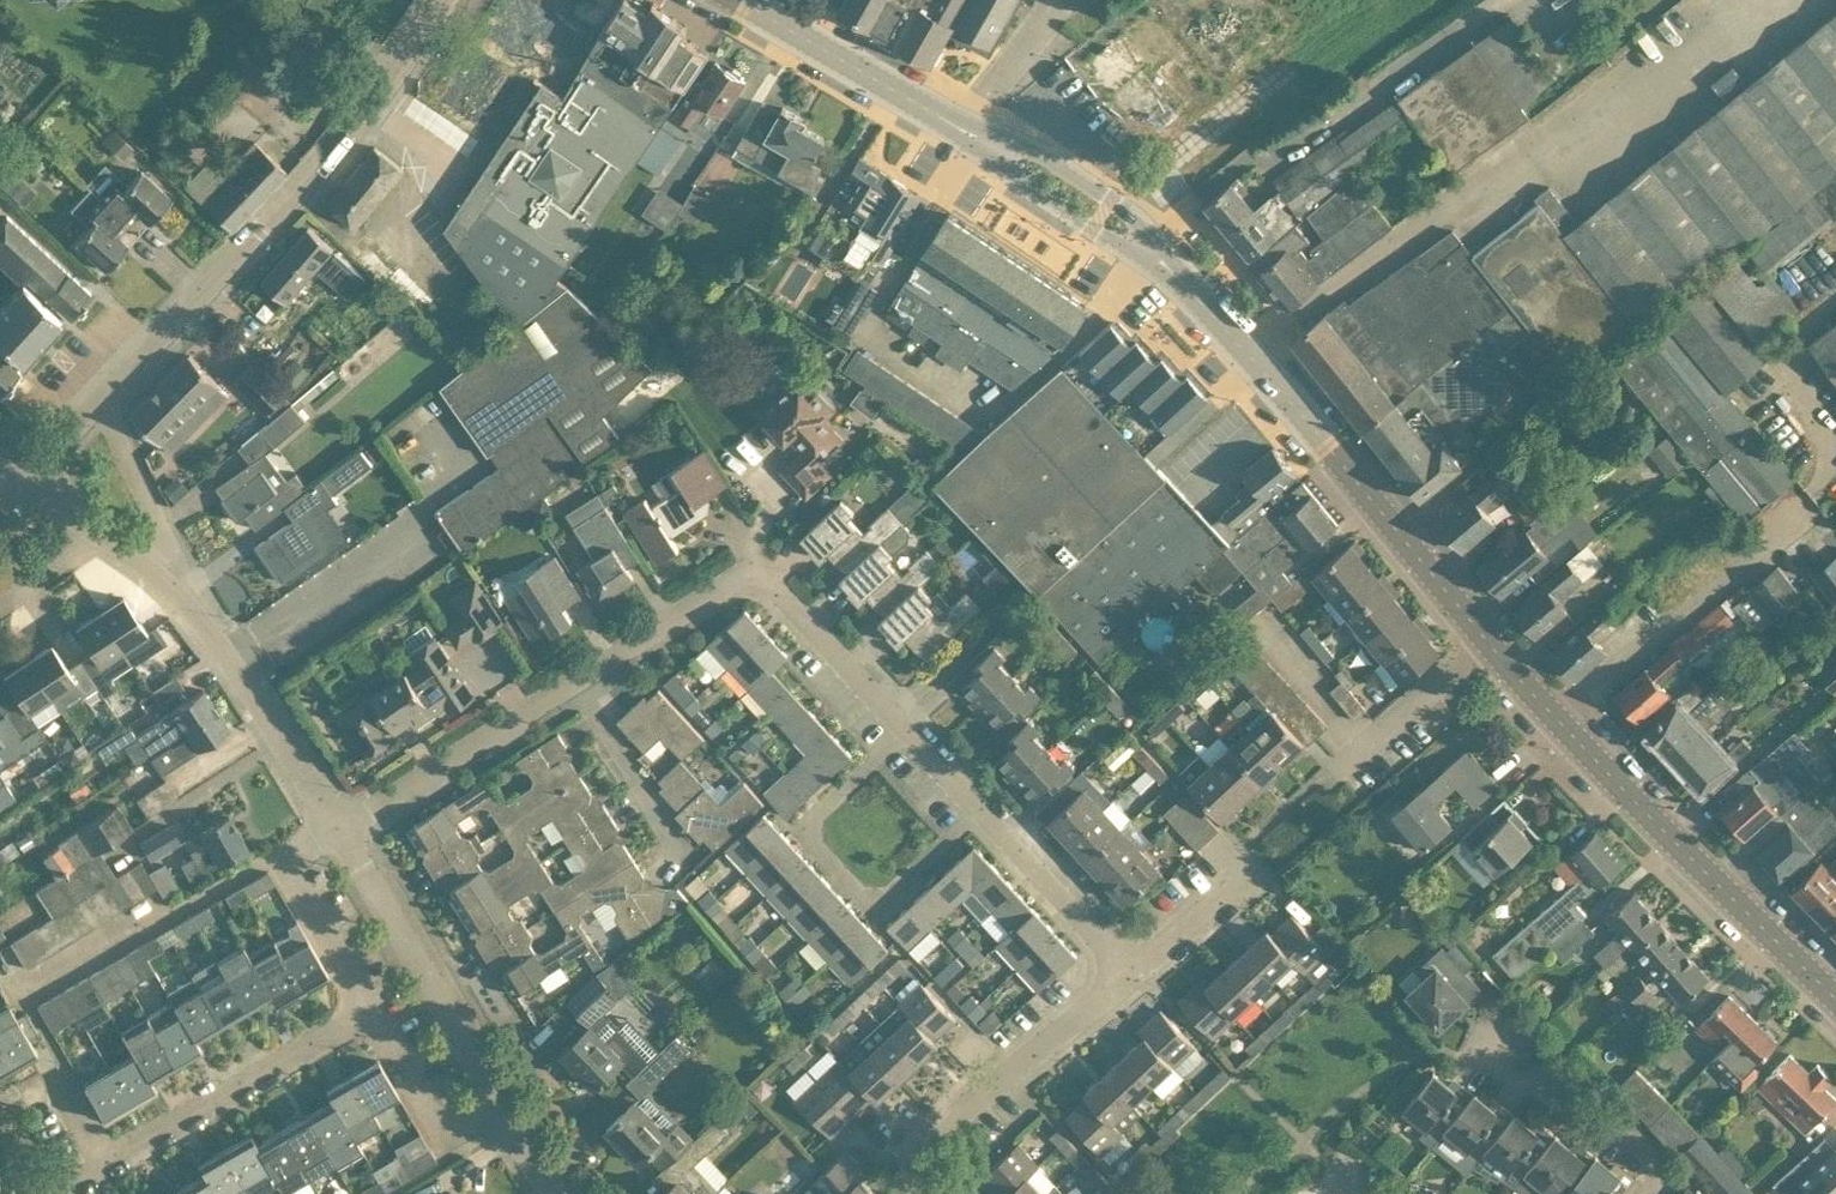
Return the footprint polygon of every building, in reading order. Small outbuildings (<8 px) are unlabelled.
[(632,0),(621,0),(561,95),(542,84),(467,196),(445,228),(473,266),(518,323),(567,286),(556,279),(691,81),(710,53),(684,35),(689,27),(654,3),(649,11),(632,0)] [(841,12),(890,40),(896,45),(920,2),(915,0),(848,0),(841,12)] [(920,2),(896,45),(931,64),(952,26),(966,0),(915,0),(920,2)] [(952,26),(954,27),(960,46),(969,44),(984,53),(995,50),(1023,0),(966,0),(952,26)] [(1141,140),(1219,84),(1162,5),(1084,61),(1141,140)] [(1578,223),(1564,235),(1636,324),(1640,329),(1835,169),(1835,14),(1578,223)] [(739,74),(729,67),(727,66),(726,68),(717,63),(702,84),(698,81),(695,84),(675,115),(691,126),(706,104),(722,115),(727,107),(745,81),(741,79),(739,74)] [(1399,99),(1279,187),(1297,213),(1361,167),(1357,162),(1414,121),(1451,173),(1494,141),(1441,67),(1398,98),(1399,99)] [(783,108),(780,113),(763,103),(738,146),(817,191),(825,177),(818,173),(829,155),(819,149),(825,139),(798,124),(801,118),(783,108)] [(254,140),(221,175),(206,161),(201,166),(181,147),(163,166),(198,200),(231,232),(288,172),(254,140)] [(721,191),(738,154),(716,144),(699,182),(721,191)] [(376,147),(328,205),(357,228),(404,170),(377,148),(376,147)] [(829,205),(814,229),(803,223),(791,234),(871,283),(912,218),(908,215),(921,194),(891,175),(890,176),(859,157),(829,205)] [(118,176),(99,197),(128,224),(138,212),(149,223),(171,198),(141,170),(127,185),(118,176)] [(1391,227),(1372,202),(1352,176),(1344,183),(1308,214),(1324,237),(1311,248),(1314,254),(1309,258),(1301,248),(1310,240),(1295,223),(1266,248),(1249,263),(1259,276),(1268,286),(1288,308),(1313,286),(1316,283),(1311,277),(1314,274),(1321,281),(1330,272),(1331,273),(1391,227)] [(1227,231),(1254,208),(1243,195),(1248,191),(1236,178),(1205,205),(1227,231)] [(709,192),(695,185),(680,212),(695,220),(709,192)] [(1636,324),(1564,235),(1578,223),(1548,185),(1533,197),(1537,202),(1472,254),(1514,307),(1532,330),(1554,358),(1576,385),(1598,367),(1592,359),(1636,324)] [(117,235),(128,224),(99,197),(89,188),(69,208),(89,226),(75,241),(106,269),(128,245),(117,235)] [(1276,233),(1280,229),(1294,218),(1272,192),(1254,208),(1227,231),(1250,256),(1276,233)] [(672,195),(655,222),(666,229),(683,203),(672,195)] [(814,229),(829,205),(814,195),(798,219),(803,223),(814,229)] [(917,321),(976,232),(964,225),(949,215),(948,214),(925,248),(927,249),(916,266),(891,304),(917,321)] [(18,372),(18,373),(20,371),(15,366),(18,364),(21,361),(21,362),(24,359),(23,358),(35,345),(36,346),(47,335),(46,334),(59,319),(60,320),(62,318),(61,317),(65,312),(70,317),(72,315),(71,314),(76,308),(78,309),(85,301),(84,300),(89,294),(90,295),(91,293),(7,216),(0,223),(0,264),(20,283),(0,305),(0,391),(4,387),(5,389),(13,379),(12,378),(18,372)] [(309,228),(285,255),(310,277),(318,267),(339,286),(354,268),(309,228)] [(1306,329),(1292,340),(1329,386),(1346,407),(1363,428),(1514,307),(1472,254),(1462,241),(1452,229),(1349,303),(1345,298),(1306,329)] [(917,321),(911,330),(925,339),(931,330),(944,339),(1004,251),(1003,250),(995,245),(976,232),(917,321)] [(977,361),(1036,272),(1005,251),(1004,251),(944,339),(977,361)] [(286,303),(310,277),(285,255),(262,282),(279,296),(286,303)] [(1770,354),(1758,339),(1785,317),(1735,256),(1661,316),(1663,318),(1612,360),(1745,520),(1796,478),(1725,392),(1770,354)] [(1054,353),(1086,305),(1036,272),(977,361),(1015,386),(1054,353)] [(657,369),(567,286),(518,323),(523,329),(441,386),(488,454),(490,453),(500,467),(435,511),(446,528),(438,533),(447,545),(455,540),(463,552),(508,520),(511,518),(511,517),(622,439),(604,413),(605,411),(606,409),(608,407),(657,369)] [(844,305),(837,300),(826,316),(834,321),(839,324),(850,332),(861,316),(844,305)] [(1445,441),(1510,389),(1490,363),(1509,348),(1532,330),(1514,307),(1363,428),(1419,499),(1463,465),(1461,463),(1470,457),(1465,450),(1457,450),(1453,452),(1445,441)] [(1161,470),(1145,452),(1208,396),(1187,372),(1181,377),(1162,355),(1157,360),(1136,338),(1135,339),(1120,322),(1116,326),(1111,321),(985,435),(968,451),(933,483),(1038,593),(1137,500),(1164,475),(1160,470),(1161,470)] [(1811,345),(1835,377),(1835,325),(1811,345)] [(1554,358),(1532,330),(1509,348),(1532,376),(1554,358)] [(858,379),(871,358),(861,352),(857,349),(844,370),(848,372),(858,379)] [(171,434),(180,443),(211,412),(202,402),(220,384),(190,354),(131,414),(161,444),(171,434)] [(870,387),(883,367),(874,361),(871,358),(858,379),(861,381),(870,387)] [(1576,385),(1554,358),(1532,376),(1554,404),(1576,385)] [(286,396),(252,362),(235,379),(269,413),(286,396)] [(883,395),(896,375),(886,369),(883,367),(870,387),(873,389),(883,395)] [(333,368),(291,403),(297,410),(339,375),(333,368)] [(895,403),(908,383),(896,375),(883,395),(895,403)] [(792,379),(775,396),(757,412),(784,441),(789,436),(802,449),(782,468),(806,495),(824,479),(829,473),(818,461),(842,438),(823,418),(834,408),(818,391),(810,398),(792,379)] [(907,411),(920,391),(908,383),(895,403),(907,411)] [(919,419),(932,399),(920,391),(907,411),(919,419)] [(931,426),(944,407),(940,405),(932,399),(919,419),(927,424),(931,426)] [(274,418),(261,428),(275,445),(305,420),(297,410),(291,403),(274,418)] [(943,434),(956,415),(944,407),(931,426),(943,434)] [(956,443),(968,424),(956,415),(943,434),(956,443)] [(968,451),(985,435),(968,424),(956,443),(968,451)] [(1167,474),(1039,594),(1099,660),(1258,517),(1260,518),(1302,480),(1295,472),(1296,472),(1273,445),(1242,471),(1249,480),(1234,493),(1238,498),(1223,511),(1224,512),(1211,524),(1167,474)] [(1679,447),(1659,463),(1669,476),(1689,459),(1679,447)] [(646,497),(625,510),(644,541),(657,562),(678,548),(669,534),(702,512),(697,503),(727,483),(714,463),(705,448),(673,468),(683,484),(668,493),(650,505),(646,497)] [(294,519),(256,546),(279,578),(283,575),(287,582),(350,538),(349,536),(343,541),(323,512),(338,501),(333,494),(373,464),(361,449),(308,489),(285,506),(294,519)] [(237,473),(217,486),(221,492),(223,490),(227,495),(223,499),(230,508),(228,509),(233,516),(235,515),(238,520),(246,514),(257,528),(285,506),(308,489),(307,487),(295,473),(288,480),(278,488),(255,462),(254,460),(252,462),(237,473)] [(1512,461),(1438,522),(1461,550),(1495,522),(1487,512),(1500,501),(1494,494),(1506,485),(1511,491),(1526,478),(1512,461)] [(1479,467),(1463,481),(1472,492),(1488,478),(1479,467)] [(1309,548),(1339,523),(1302,480),(1260,518),(1192,579),(1208,600),(1227,585),(1244,571),(1258,587),(1240,601),(1220,617),(1232,632),(1273,598),(1293,582),(1283,570),(1309,548)] [(613,483),(598,493),(606,504),(621,494),(613,483)] [(891,508),(903,522),(928,500),(916,486),(891,508)] [(1536,492),(1517,507),(1529,522),(1530,521),(1547,507),(1536,492)] [(627,538),(606,504),(598,493),(567,513),(595,556),(579,566),(591,585),(589,586),(599,601),(614,592),(613,590),(633,577),(614,546),(627,538)] [(846,574),(903,522),(891,508),(888,506),(870,523),(872,525),(863,533),(848,517),(854,511),(842,498),(819,520),(801,536),(814,550),(815,550),(814,549),(819,544),(827,552),(846,573),(846,574)] [(1507,546),(1478,570),(1499,594),(1527,571),(1531,567),(1546,555),(1536,543),(1562,522),(1549,506),(1547,507),(1530,521),(1532,524),(1507,546)] [(920,583),(920,584),(942,565),(927,549),(909,565),(911,567),(902,575),(887,559),(908,539),(909,529),(903,522),(846,574),(846,573),(840,579),(860,600),(866,595),(885,615),(885,616),(920,583)] [(1315,574),(1333,595),(1369,566),(1359,555),(1365,550),(1356,540),(1315,574)] [(1559,600),(1604,563),(1588,545),(1525,598),(1528,601),(1515,612),(1517,615),(1516,616),(1524,626),(1525,625),(1534,636),(1567,609),(1559,600)] [(561,564),(555,556),(518,578),(523,588),(507,598),(508,600),(519,616),(532,637),(549,625),(553,631),(572,620),(556,596),(574,585),(561,564)] [(1815,573),(1835,601),(1835,557),(1815,573)] [(1009,577),(996,564),(983,577),(996,590),(1009,577)] [(1351,616),(1391,582),(1383,573),(1378,577),(1369,566),(1333,595),(1351,616)] [(1778,566),(1749,589),(1771,617),(1773,619),(1802,596),(1778,566)] [(1302,574),(1293,582),(1273,598),(1283,609),(1312,585),(1302,574)] [(1599,642),(1648,597),(1633,579),(1551,653),(1574,679),(1606,650),(1599,642)] [(476,581),(449,600),(476,640),(503,622),(476,581)] [(1368,637),(1403,608),(1394,597),(1400,592),(1391,582),(1351,616),(1343,622),(1351,632),(1358,625),(1368,637)] [(885,615),(879,621),(892,635),(899,643),(905,637),(924,659),(942,643),(980,607),(966,591),(950,605),(952,607),(942,617),(927,601),(931,596),(920,584),(920,583),(885,616),(885,615)] [(123,596),(99,612),(123,648),(134,664),(167,643),(155,625),(146,631),(123,596)] [(1717,608),(1683,635),(1694,650),(1729,623),(1734,619),(1722,604),(1717,608)] [(707,643),(728,666),(766,631),(745,608),(707,643)] [(1386,658),(1426,625),(1418,615),(1413,619),(1403,608),(1368,637),(1386,658)] [(1033,621),(1051,640),(1061,630),(1044,611),(1033,621)] [(101,663),(123,648),(99,612),(75,628),(92,653),(80,661),(97,687),(104,696),(117,687),(110,678),(101,663)] [(1302,632),(1314,647),(1322,640),(1310,625),(1302,632)] [(1434,634),(1426,625),(1386,658),(1403,680),(1439,651),(1429,639),(1434,634)] [(1227,660),(1249,640),(1240,629),(1218,650),(1227,660)] [(1078,649),(1061,630),(1051,640),(1068,659),(1078,649)] [(787,654),(766,631),(728,666),(749,689),(772,668),(787,654)] [(1743,644),(1753,658),(1759,667),(1778,654),(1761,631),(1743,644)] [(366,698),(342,714),(350,726),(369,754),(393,737),(390,733),(412,718),(416,725),(435,712),(430,706),(466,682),(435,636),(411,652),(418,663),(393,680),(386,670),(368,682),(375,692),(372,695),(374,699),(369,702),(366,698)] [(1238,671),(1259,651),(1249,640),(1227,660),(1232,665),(1238,671)] [(1334,655),(1322,640),(1314,647),(1326,661),(1334,655)] [(51,644),(27,660),(61,710),(97,687),(80,661),(68,669),(51,644)] [(1638,720),(1663,697),(1668,693),(1660,684),(1687,660),(1674,645),(1617,696),(1619,699),(1617,703),(1624,711),(1629,710),(1638,720)] [(976,709),(1013,674),(1000,661),(1004,657),(995,646),(990,650),(986,646),(969,661),(978,671),(962,686),(973,697),(969,701),(976,709)] [(1218,650),(1210,657),(1224,673),(1232,665),(1227,660),(1218,650)] [(1827,657),(1815,668),(1835,693),(1835,650),(1827,657)] [(1247,681),(1269,661),(1259,651),(1238,671),(1247,681)] [(61,710),(27,660),(4,676),(20,701),(3,712),(4,713),(21,738),(61,710)] [(1256,691),(1278,671),(1269,661),(1247,681),(1256,691)] [(1336,673),(1342,680),(1349,689),(1357,682),(1344,666),(1336,673)] [(812,711),(772,668),(749,689),(789,732),(812,711)] [(1086,678),(1103,697),(1114,687),(1096,668),(1086,678)] [(1266,702),(1288,682),(1278,671),(1256,691),(1266,702)] [(183,687),(175,674),(151,690),(160,703),(183,687)] [(1026,688),(1013,674),(976,709),(983,716),(987,712),(998,724),(1013,709),(1021,718),(1021,719),(1023,717),(1023,718),(1026,715),(1026,716),(1040,703),(1035,699),(1040,695),(1030,684),(1026,688)] [(1203,675),(1188,690),(1195,697),(1210,683),(1203,675)] [(1367,710),(1349,689),(1342,680),(1331,690),(1355,720),(1367,710)] [(1672,705),(1646,730),(1666,750),(1714,706),(1733,690),(1724,680),(1706,697),(1689,713),(1677,701),(1672,705)] [(1276,713),(1298,693),(1288,682),(1266,702),(1276,713)] [(163,743),(185,729),(216,708),(203,687),(171,708),(172,710),(135,734),(136,735),(147,752),(163,742),(163,743)] [(1131,705),(1114,687),(1103,697),(1120,715),(1131,705)] [(630,715),(620,724),(645,750),(662,735),(682,757),(681,759),(704,738),(675,706),(659,688),(648,699),(644,694),(626,711),(630,715)] [(684,707),(696,696),(689,688),(677,699),(684,707)] [(1685,772),(1716,743),(1705,731),(1740,698),(1733,690),(1714,706),(1666,750),(1685,772)] [(1318,735),(1298,714),(1287,724),(1276,713),(1266,702),(1256,691),(1246,701),(1251,706),(1241,716),(1283,761),(1294,751),(1298,756),(1308,747),(1307,746),(1318,735)] [(1298,714),(1308,704),(1298,693),(1276,713),(1287,724),(1298,714)] [(703,704),(696,696),(684,707),(692,715),(703,704)] [(1178,700),(1164,713),(1170,720),(1184,707),(1178,700)] [(1312,708),(1308,704),(1298,714),(1318,735),(1329,725),(1312,708)] [(230,729),(216,708),(185,729),(190,736),(172,747),(170,744),(150,757),(161,774),(230,729)] [(851,754),(812,711),(789,732),(807,752),(829,775),(851,754)] [(46,739),(37,726),(21,738),(4,713),(0,715),(0,769),(46,739)] [(1156,733),(1170,720),(1164,713),(1150,726),(1156,733)] [(1011,782),(1047,746),(1036,734),(1040,730),(1026,716),(1026,715),(1023,718),(1023,717),(1021,719),(1021,718),(1003,735),(1013,744),(997,759),(1008,770),(1004,774),(1011,782)] [(1272,771),(1283,761),(1241,715),(1221,735),(1232,745),(1231,746),(1268,785),(1277,776),(1272,771)] [(716,717),(704,728),(712,736),(723,726),(716,717)] [(98,749),(103,756),(136,735),(135,734),(128,723),(96,745),(98,749)] [(759,728),(751,735),(761,746),(769,739),(759,728)] [(1780,812),(1811,786),(1819,779),(1796,753),(1806,744),(1793,730),(1751,767),(1761,777),(1722,812),(1727,817),(1725,819),(1731,826),(1733,824),(1745,837),(1746,835),(1776,808),(1780,812)] [(508,800),(501,798),(489,806),(502,826),(581,776),(571,760),(564,758),(567,745),(558,732),(515,759),(521,769),(529,770),(534,778),(532,785),(508,800)] [(761,746),(751,735),(742,742),(752,754),(761,746)] [(1727,754),(1716,743),(1685,772),(1704,791),(1752,747),(1744,738),(1727,754)] [(1203,755),(1211,764),(1229,748),(1220,739),(1203,755)] [(1047,746),(1011,782),(1017,789),(1023,784),(1034,796),(1050,781),(1059,791),(1075,777),(1071,772),(1075,768),(1065,757),(1061,761),(1047,746)] [(1135,753),(1148,767),(1149,768),(1156,761),(1142,746),(1135,753)] [(1268,785),(1231,746),(1229,748),(1211,764),(1243,798),(1254,788),(1258,793),(1268,785)] [(1474,806),(1475,805),(1499,786),(1468,748),(1391,812),(1422,850),(1453,824),(1435,803),(1457,785),(1474,806)] [(785,815),(829,775),(807,752),(764,792),(769,797),(785,815)] [(1180,772),(1227,822),(1237,813),(1232,808),(1243,798),(1211,764),(1203,755),(1201,753),(1180,772)] [(666,773),(658,779),(664,785),(660,788),(670,799),(696,775),(681,759),(666,773)] [(1168,774),(1156,761),(1149,768),(1161,781),(1168,774)] [(1093,796),(1102,787),(1084,768),(1075,777),(1059,791),(1054,796),(1064,807),(1046,824),(1055,834),(1060,829),(1070,840),(1104,808),(1093,796)] [(700,776),(719,795),(729,785),(720,776),(715,781),(705,771),(700,776)] [(1157,781),(1148,771),(1133,784),(1142,794),(1157,781)] [(1398,785),(1388,773),(1364,794),(1374,805),(1398,785)] [(696,775),(670,799),(679,810),(688,819),(684,823),(701,841),(705,837),(715,848),(733,832),(764,802),(744,781),(722,802),(706,785),(706,786),(696,775)] [(592,792),(581,776),(502,826),(515,847),(527,839),(529,832),(553,817),(560,819),(565,827),(563,834),(562,834),(568,843),(611,815),(603,803),(590,800),(592,792)] [(475,844),(481,840),(476,831),(469,835),(469,836),(462,834),(457,826),(458,819),(482,804),(489,806),(501,798),(488,777),(409,827),(420,844),(427,846),(424,859),(432,871),(475,844)] [(17,802),(2,778),(0,779),(0,813),(17,802)] [(177,798),(165,779),(136,798),(147,816),(177,798)] [(1811,786),(1780,812),(1776,808),(1746,835),(1758,848),(1756,850),(1771,866),(1769,868),(1777,878),(1779,876),(1782,879),(1813,852),(1835,832),(1835,815),(1811,786)] [(1139,797),(1130,787),(1117,800),(1127,811),(1135,804),(1133,802),(1139,797)] [(1185,792),(1175,802),(1209,838),(1219,828),(1185,792)] [(1083,864),(1123,829),(1121,827),(1131,817),(1114,799),(1104,808),(1070,840),(1080,850),(1075,855),(1083,864)] [(1209,838),(1175,802),(1164,812),(1198,848),(1209,838)] [(119,803),(59,842),(74,866),(55,877),(35,890),(51,917),(58,913),(70,905),(82,898),(94,891),(105,883),(115,877),(99,850),(134,828),(119,803)] [(1490,812),(1463,837),(1497,874),(1533,841),(1522,829),(1528,823),(1516,809),(1500,824),(1490,812)] [(724,848),(745,871),(783,836),(763,813),(724,848)] [(246,847),(228,814),(199,831),(200,833),(185,842),(202,872),(246,847)] [(619,827),(611,815),(568,843),(573,851),(574,851),(581,852),(586,860),(584,867),(561,882),(554,881),(542,888),(555,909),(634,859),(624,843),(616,841),(619,827)] [(1133,822),(1124,830),(1143,851),(1152,843),(1133,822)] [(170,824),(139,842),(150,860),(181,842),(170,824)] [(1107,880),(1141,849),(1124,830),(1123,829),(1083,864),(1092,874),(1097,869),(1107,880)] [(1573,884),(1533,919),(1493,955),(1514,979),(1551,947),(1582,918),(1586,914),(1577,904),(1625,862),(1596,830),(1556,865),(1573,884)] [(804,858),(783,836),(745,871),(766,893),(804,858)] [(462,910),(540,860),(527,839),(515,847),(514,854),(490,869),(483,868),(478,860),(480,853),(480,852),(486,849),(481,840),(475,844),(432,871),(440,884),(453,887),(452,894),(462,910)] [(74,866),(59,842),(58,842),(59,845),(41,856),(55,877),(74,866)] [(962,897),(996,868),(974,844),(930,885),(951,907),(962,897)] [(1143,851),(1141,849),(1107,880),(1117,891),(1112,895),(1121,905),(1160,869),(1143,851)] [(825,881),(804,858),(766,893),(787,916),(825,881)] [(1791,889),(1808,907),(1835,880),(1835,858),(1830,864),(1832,866),(1829,869),(1821,860),(1791,889)] [(644,875),(634,859),(555,909),(568,929),(580,922),(582,915),(605,900),(612,901),(617,909),(615,916),(628,937),(661,917),(663,911),(663,909),(668,888),(643,882),(644,875)] [(540,860),(462,910),(472,927),(479,928),(476,942),(484,954),(528,927),(522,918),(521,918),(514,917),(509,909),(511,902),(535,887),(542,888),(554,881),(540,860)] [(141,861),(129,868),(145,895),(157,888),(141,861)] [(177,887),(163,863),(150,871),(164,895),(177,887)] [(145,895),(129,868),(117,876),(133,902),(145,895)] [(1034,909),(996,868),(962,897),(982,918),(992,909),(1011,930),(1034,909)] [(242,885),(249,896),(250,898),(275,883),(267,870),(242,885)] [(685,881),(695,893),(709,882),(698,870),(685,881)] [(117,876),(115,877),(105,883),(121,909),(133,902),(117,876)] [(1808,907),(1826,924),(1835,914),(1835,880),(1808,907)] [(846,903),(825,881),(787,916),(808,939),(846,903)] [(121,909),(105,883),(94,891),(110,917),(121,909)] [(249,896),(242,885),(225,895),(232,906),(249,896)] [(908,948),(951,907),(930,885),(887,925),(908,948)] [(668,888),(663,909),(673,912),(688,899),(678,888),(668,888)] [(705,908),(717,897),(710,889),(698,900),(705,908)] [(110,917),(94,891),(82,898),(98,924),(110,917)] [(1658,975),(1685,951),(1661,923),(1634,892),(1607,916),(1619,930),(1594,953),(1597,957),(1605,965),(1619,952),(1630,943),(1657,973),(1658,975)] [(725,905),(717,897),(705,908),(712,916),(725,905)] [(98,924),(82,898),(70,905),(86,931),(98,924)] [(1412,898),(1392,898),(1391,920),(1412,920),(1412,898)] [(867,926),(846,903),(808,939),(828,961),(867,926)] [(86,931),(70,905),(58,913),(74,938),(86,931)] [(207,905),(191,915),(197,926),(213,916),(207,905)] [(727,909),(718,918),(735,937),(744,929),(727,909)] [(1054,932),(1034,909),(1011,930),(996,944),(1017,966),(1054,932)] [(58,913),(51,917),(46,920),(62,946),(74,938),(58,913)] [(1293,914),(1272,933),(1295,958),(1294,959),(1314,980),(1325,970),(1336,960),(1311,933),(1293,914)] [(197,926),(191,915),(175,925),(181,936),(197,926)] [(1582,918),(1551,947),(1563,960),(1595,933),(1582,918)] [(62,946),(46,920),(34,927),(50,953),(62,946)] [(297,920),(286,926),(288,933),(273,939),(276,944),(276,943),(278,946),(303,989),(328,974),(297,920)] [(580,922),(568,929),(566,936),(543,952),(536,950),(531,942),(532,935),(533,935),(528,927),(484,954),(492,967),(506,970),(504,977),(515,994),(535,981),(594,943),(580,922)] [(887,949),(867,926),(828,961),(849,984),(887,949)] [(50,953),(34,927),(23,935),(38,960),(50,953)] [(959,927),(947,938),(954,945),(966,934),(959,927)] [(1247,948),(1274,977),(1294,959),(1295,958),(1272,933),(1271,934),(1267,929),(1247,948)] [(1076,955),(1054,932),(1017,966),(1038,990),(1076,955)] [(973,942),(966,934),(954,945),(961,953),(973,942)] [(38,960),(23,935),(11,942),(26,968),(38,960)] [(157,935),(141,945),(148,956),(164,947),(157,935)] [(745,953),(757,943),(750,935),(738,945),(745,953)] [(276,944),(273,939),(247,955),(250,959),(251,958),(253,961),(257,967),(256,968),(270,993),(270,994),(276,1005),(303,989),(276,943),(276,944)] [(606,962),(594,943),(583,950),(595,969),(606,962)] [(764,951),(757,943),(745,953),(752,962),(764,951)] [(156,970),(148,956),(141,945),(128,952),(143,978),(156,970)] [(1452,982),(1465,970),(1442,945),(1417,969),(1425,978),(1408,993),(1424,1010),(1422,1012),(1423,1015),(1424,1017),(1425,1019),(1427,1021),(1429,1022),(1432,1023),(1434,1021),(1439,1027),(1468,1000),(1452,982)] [(257,967),(253,961),(251,958),(250,959),(242,946),(217,961),(224,974),(225,973),(246,1008),(270,994),(270,993),(256,968),(257,967)] [(1274,977),(1247,948),(1227,968),(1254,997),(1274,977)] [(1709,978),(1685,951),(1658,975),(1682,1002),(1709,978)] [(143,978),(128,952),(115,960),(130,985),(143,978)] [(1626,961),(1619,952),(1605,965),(1612,974),(1626,961)] [(963,964),(955,956),(934,976),(941,984),(963,964)] [(130,985),(115,960),(102,967),(117,993),(130,985)] [(246,1008),(225,973),(224,974),(217,961),(216,960),(191,975),(192,977),(199,989),(200,988),(220,1023),(246,1008)] [(117,993),(102,967),(89,975),(103,1001),(117,993)] [(1254,997),(1227,968),(1208,985),(1206,987),(1234,1017),(1236,1016),(1234,1015),(1254,997)] [(887,970),(877,979),(884,987),(894,977),(887,970)] [(1325,970),(1314,980),(1322,989),(1333,978),(1325,970)] [(595,1021),(616,1001),(602,987),(607,982),(597,971),(571,996),(595,1021)] [(103,1001),(89,975),(76,982),(91,1008),(103,1001)] [(1632,995),(1646,983),(1639,975),(1625,987),(1632,995)] [(220,1023),(200,988),(199,989),(192,977),(166,992),(172,1002),(172,1001),(194,1038),(220,1023)] [(1234,1017),(1206,987),(1208,985),(1201,978),(1179,1000),(1207,1030),(1213,1037),(1234,1017)] [(884,987),(877,979),(867,989),(874,996),(884,987)] [(785,999),(797,988),(790,981),(778,991),(785,999)] [(91,1008),(76,982),(63,990),(78,1015),(91,1008)] [(922,982),(901,1002),(936,1038),(956,1019),(922,982)] [(1653,991),(1646,983),(1632,995),(1633,997),(1638,1003),(1653,991)] [(804,997),(797,988),(785,999),(793,1007),(804,997)] [(1305,988),(1295,999),(1303,1007),(1314,997),(1305,988)] [(78,1015),(63,990),(51,997),(65,1023),(78,1015)] [(969,1011),(980,1001),(973,993),(962,1004),(969,1011)] [(1724,1028),(1733,1037),(1734,1038),(1753,1018),(1729,995),(1698,1028),(1712,1041),(1724,1028)] [(65,1023),(51,997),(38,1004),(53,1030),(65,1023)] [(1292,1018),(1303,1007),(1295,999),(1284,1010),(1292,1018)] [(201,1049),(194,1038),(172,1001),(172,1002),(146,1017),(149,1021),(150,1020),(175,1063),(201,1049)] [(987,1008),(980,1001),(969,1011),(976,1019),(987,1008)] [(0,1010),(0,1045),(13,1067),(37,1052),(29,1038),(38,1032),(26,1011),(17,1017),(9,1004),(0,1010)] [(855,1014),(848,1006),(837,1017),(844,1024),(855,1014)] [(1139,1030),(1145,1036),(1147,1034),(1175,1065),(1196,1046),(1162,1009),(1139,1030)] [(936,1038),(910,1011),(889,1030),(918,1062),(939,1042),(936,1038)] [(149,1021),(146,1017),(121,1032),(129,1044),(134,1053),(149,1079),(150,1078),(175,1063),(150,1020),(149,1021)] [(833,1034),(844,1024),(837,1017),(826,1027),(833,1034)] [(1765,1029),(1753,1018),(1734,1038),(1733,1037),(1711,1061),(1741,1090),(1744,1088),(1760,1071),(1754,1065),(1777,1041),(1775,1039),(1776,1036),(1768,1028),(1765,1029)] [(881,1021),(860,1041),(868,1050),(898,1081),(906,1073),(910,1077),(920,1067),(916,1063),(918,1062),(889,1030),(881,1021)] [(620,1062),(633,1076),(649,1061),(616,1026),(603,1038),(590,1024),(562,1051),(595,1085),(600,1080),(602,1082),(605,1078),(604,1077),(620,1062)] [(1254,1039),(1263,1047),(1273,1037),(1264,1029),(1254,1039)] [(1147,1034),(1145,1036),(1126,1054),(1153,1083),(1173,1065),(1174,1066),(1175,1065),(1147,1034)] [(676,1036),(665,1046),(660,1051),(633,1076),(627,1083),(641,1097),(690,1051),(676,1036)] [(1263,1047),(1254,1039),(1245,1049),(1253,1057),(1263,1047)] [(1,1079),(14,1071),(12,1067),(13,1067),(0,1045),(0,1078),(1,1079)] [(806,1046),(796,1056),(803,1064),(813,1054),(806,1046)] [(898,1081),(868,1050),(848,1069),(873,1097),(874,1096),(877,1100),(898,1081)] [(156,1088),(150,1078),(149,1079),(134,1053),(109,1068),(130,1104),(156,1088)] [(1153,1083),(1126,1054),(1105,1073),(1133,1103),(1153,1083)] [(1782,1109),(1823,1067),(1819,1063),(1810,1072),(1791,1054),(1759,1086),(1773,1099),(1782,1109)] [(796,1056),(786,1065),(793,1073),(803,1064),(796,1056)] [(377,1058),(351,1074),(372,1110),(373,1110),(399,1095),(377,1058)] [(852,1116),(873,1097),(839,1060),(818,1080),(852,1116)] [(1823,1067),(1782,1109),(1791,1119),(1805,1133),(1835,1101),(1835,1098),(1824,1086),(1833,1077),(1823,1067)] [(130,1104),(109,1068),(84,1083),(104,1118),(130,1104)] [(1637,1068),(1634,1072),(1617,1088),(1641,1114),(1649,1122),(1650,1124),(1649,1125),(1650,1125),(1671,1104),(1637,1068)] [(1445,1132),(1476,1094),(1464,1083),(1458,1091),(1434,1072),(1404,1109),(1427,1128),(1421,1137),(1433,1147),(1445,1132)] [(1133,1103),(1105,1073),(1084,1093),(1088,1097),(1121,1132),(1122,1131),(1113,1121),(1133,1103)] [(381,1124),(373,1110),(372,1110),(351,1074),(325,1089),(331,1100),(332,1100),(347,1125),(355,1139),(381,1124)] [(852,1116),(818,1080),(797,1100),(832,1136),(852,1116)] [(1205,1101),(1216,1091),(1209,1084),(1198,1094),(1205,1101)] [(1187,1104),(1194,1111),(1205,1101),(1198,1094),(1187,1104)] [(1485,1153),(1516,1114),(1504,1104),(1498,1112),(1476,1094),(1445,1132),(1467,1150),(1461,1157),(1474,1167),(1486,1153),(1485,1153)] [(1121,1132),(1088,1097),(1068,1117),(1102,1153),(1124,1132),(1122,1131),(1121,1132)] [(332,1100),(331,1100),(306,1114),(334,1161),(334,1162),(335,1165),(361,1149),(355,1139),(347,1125),(332,1100)] [(681,1122),(666,1136),(634,1101),(606,1127),(639,1162),(650,1151),(664,1166),(681,1151),(695,1137),(681,1122)] [(1699,1133),(1671,1104),(1650,1125),(1665,1141),(1675,1152),(1677,1156),(1699,1133)] [(334,1161),(306,1114),(281,1130),(308,1176),(334,1162),(334,1161)] [(1526,1174),(1558,1135),(1536,1118),(1530,1125),(1516,1114),(1485,1153),(1486,1153),(1508,1171),(1502,1178),(1515,1189),(1526,1174)] [(681,1151),(693,1164),(728,1130),(717,1118),(695,1137),(681,1151)] [(1182,1132),(1175,1125),(1164,1135),(1171,1142),(1182,1132)] [(1052,1136),(1059,1143),(1067,1136),(1059,1128),(1052,1136)] [(308,1176),(281,1130),(257,1144),(256,1144),(271,1169),(270,1170),(277,1181),(276,1182),(281,1192),(308,1176)] [(257,1144),(250,1133),(224,1148),(251,1193),(254,1193),(276,1182),(277,1181),(270,1170),(271,1169),(256,1144),(257,1144)] [(1700,1134),(1699,1133),(1677,1156),(1689,1169),(1712,1193),(1756,1193),(1745,1182),(1700,1134)] [(1153,1145),(1160,1153),(1171,1142),(1164,1135),(1153,1145)] [(1521,1193),(1567,1193),(1597,1157),(1585,1146),(1579,1153),(1558,1135),(1526,1174),(1515,1189),(1521,1193)] [(1070,1155),(1078,1148),(1067,1136),(1059,1143),(1070,1155)] [(1037,1167),(1040,1164),(1019,1142),(982,1177),(998,1193),(1005,1193),(1036,1165),(1037,1167)] [(224,1148),(198,1164),(204,1175),(205,1175),(216,1193),(251,1193),(224,1148)] [(430,1148),(410,1160),(405,1150),(398,1154),(411,1176),(437,1161),(430,1148)] [(1136,1164),(1146,1155),(1140,1148),(1130,1157),(1136,1164)] [(1773,1183),(1783,1193),(1835,1193),(1835,1149),(1835,1150),(1815,1168),(1804,1156),(1773,1183)] [(861,1178),(862,1179),(869,1172),(848,1150),(811,1185),(819,1193),(844,1193),(861,1178)] [(411,1176),(398,1154),(389,1160),(395,1169),(378,1179),(385,1191),(411,1176)] [(1638,1178),(1625,1167),(1619,1174),(1597,1157),(1567,1193),(1625,1193),(1638,1178)] [(720,1188),(697,1163),(664,1193),(714,1193),(720,1188)] [(1037,1167),(1036,1165),(1005,1193),(1047,1193),(1056,1186),(1037,1167)] [(1105,1176),(1094,1165),(1079,1180),(1089,1191),(1105,1176)] [(1395,1166),(1384,1179),(1394,1187),(1405,1174),(1395,1166)] [(204,1175),(179,1190),(182,1193),(216,1193),(205,1175),(204,1175)] [(1105,1176),(1089,1191),(1093,1193),(1101,1193),(1104,1191),(1106,1193),(1110,1193),(1116,1188),(1105,1176)] [(862,1179),(861,1178),(844,1193),(876,1193),(862,1179)] [(385,1191),(378,1179),(378,1180),(362,1189),(364,1193),(379,1193),(385,1191)] [(1056,1186),(1047,1193),(1064,1193),(1056,1186)]
